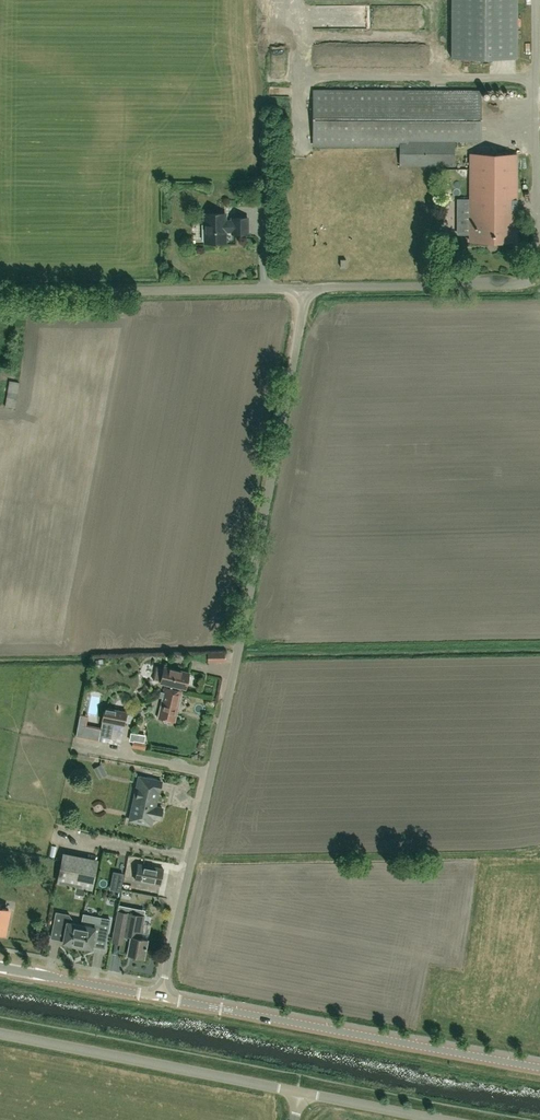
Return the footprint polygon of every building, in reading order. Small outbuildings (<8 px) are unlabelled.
[(451,58),(517,58),(517,0),(451,0),(451,58)] [(321,24),(321,32),(335,32),(335,24),(321,24)] [(481,90),(313,90),(313,145),(400,145),(400,165),(454,165),(454,139),(481,139),(481,90)] [(517,217),(517,154),(470,154),(470,224),(469,224),(469,241),(516,241),(517,217)] [(248,233),(248,218),(232,218),(232,221),(225,221),(225,213),(204,214),(205,224),(202,224),(202,240),(205,240),(205,242),(226,242),(226,230),(232,230),(232,233),(248,233)] [(9,380),(5,406),(15,409),(19,382),(9,380)] [(209,652),(209,661),(227,660),(227,651),(209,652)] [(164,687),(182,691),(180,690),(181,687),(186,688),(189,672),(164,666),(160,682),(167,684),(166,687),(164,687)] [(182,691),(164,687),(163,692),(160,691),(159,697),(162,698),(158,717),(175,721),(182,692),(182,691)] [(139,705),(148,699),(144,691),(134,696),(139,705)] [(99,712),(103,696),(96,695),(93,711),(99,712)] [(78,723),(76,736),(98,741),(99,735),(112,738),(115,724),(125,726),(128,712),(105,707),(101,728),(78,723)] [(133,740),(132,747),(145,749),(146,743),(133,740)] [(104,769),(101,764),(94,768),(97,773),(104,769)] [(130,819),(142,822),(151,824),(152,817),(160,819),(160,817),(163,816),(163,812),(162,810),(162,808),(155,806),(155,804),(154,804),(157,790),(159,790),(161,781),(139,776),(130,819)] [(61,858),(57,881),(92,888),(96,865),(61,858)] [(138,863),(135,880),(160,884),(163,868),(138,863)] [(114,872),(113,879),(121,880),(123,874),(114,872)] [(0,907),(0,932),(3,932),(4,930),(6,931),(7,924),(5,924),(8,909),(0,907)] [(119,951),(121,952),(127,953),(144,956),(148,938),(138,937),(141,922),(143,923),(144,915),(128,912),(118,910),(112,941),(121,942),(119,951)] [(56,912),(53,928),(66,930),(63,942),(69,943),(68,946),(77,947),(78,943),(79,938),(80,932),(81,927),(81,924),(72,922),(73,920),(69,915),(56,912)] [(78,943),(77,947),(86,949),(86,947),(92,948),(94,935),(107,938),(109,922),(95,919),(95,916),(83,914),(81,924),(81,927),(80,932),(79,938),(78,943)]
